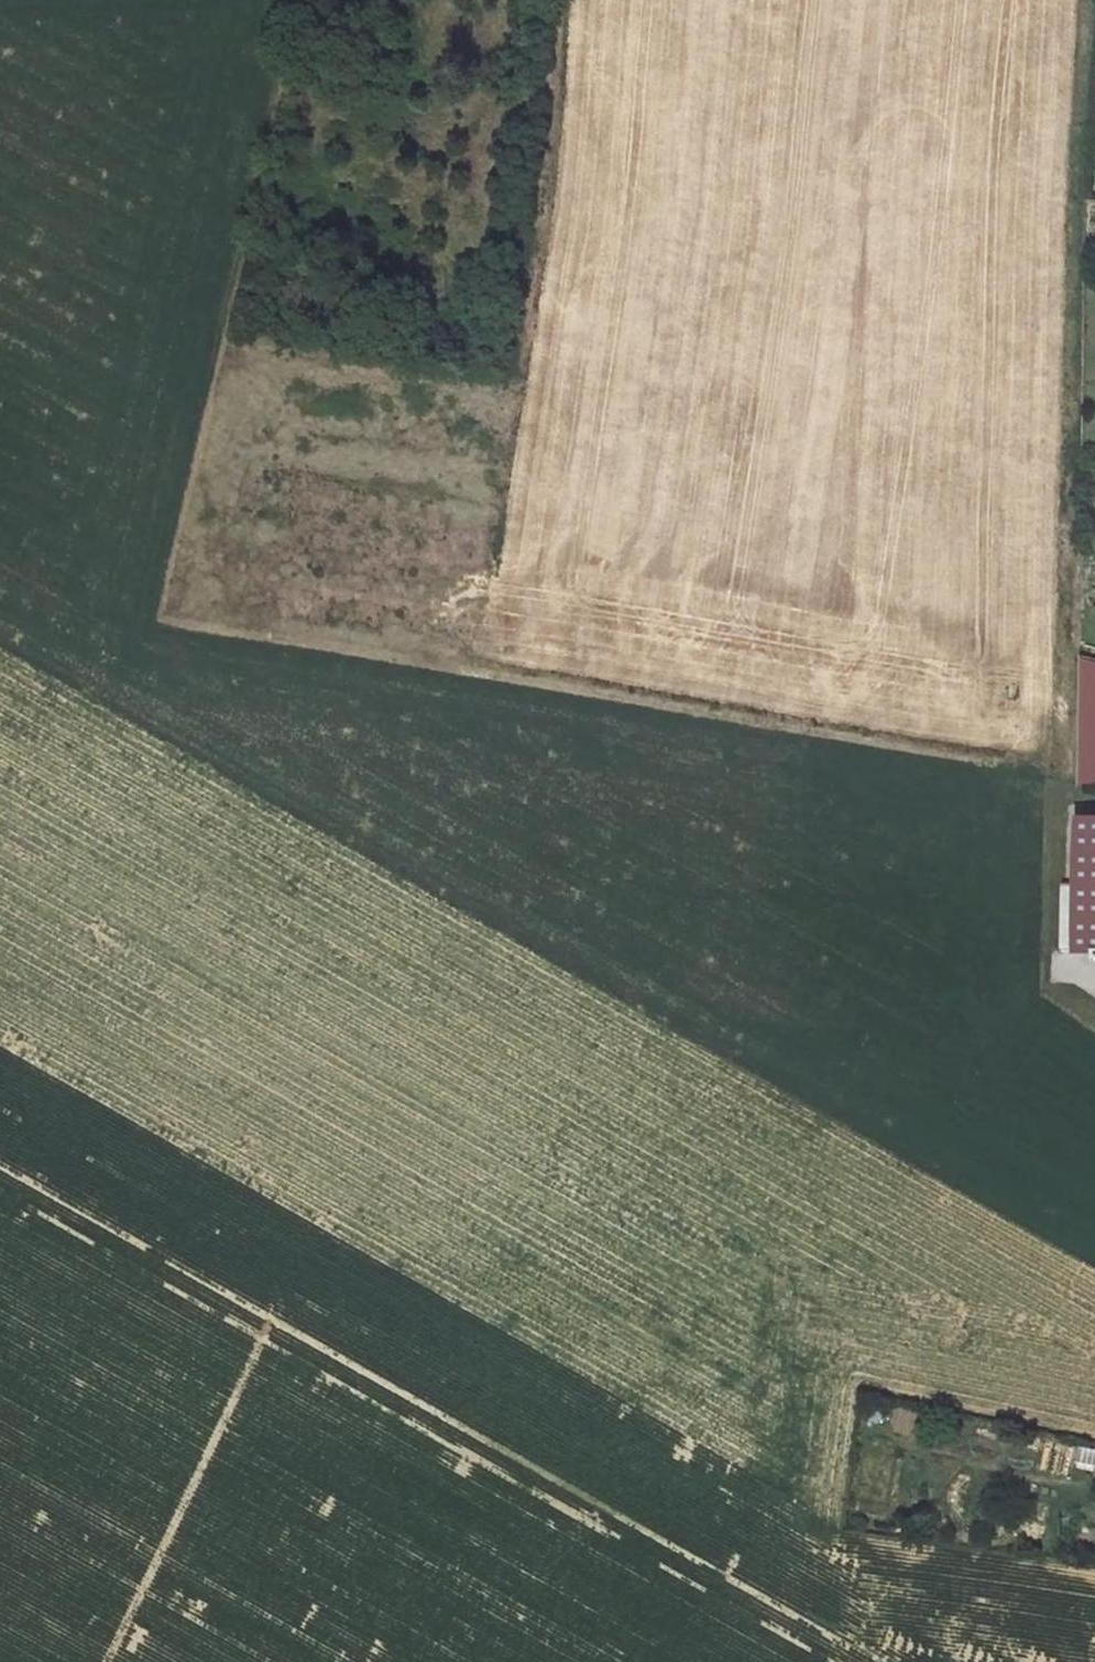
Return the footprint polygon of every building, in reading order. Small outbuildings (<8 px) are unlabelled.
[(1079,654),(1078,758),(1094,758),(1094,659),(1079,654)] [(1094,953),(1094,814),(1074,814),(1074,953),(1094,953)]
